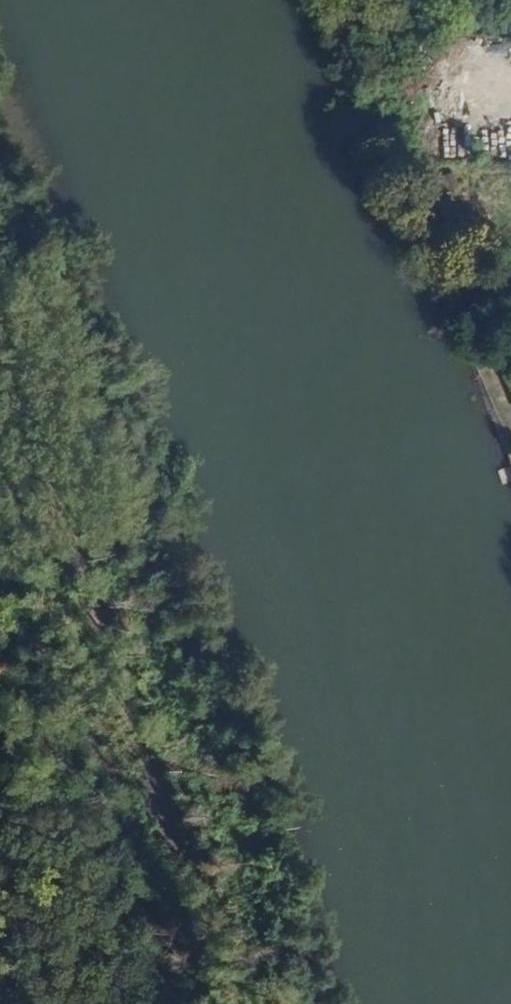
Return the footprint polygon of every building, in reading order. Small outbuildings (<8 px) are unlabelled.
[(501,323),(505,336),(510,335),(510,322),(501,323)]
